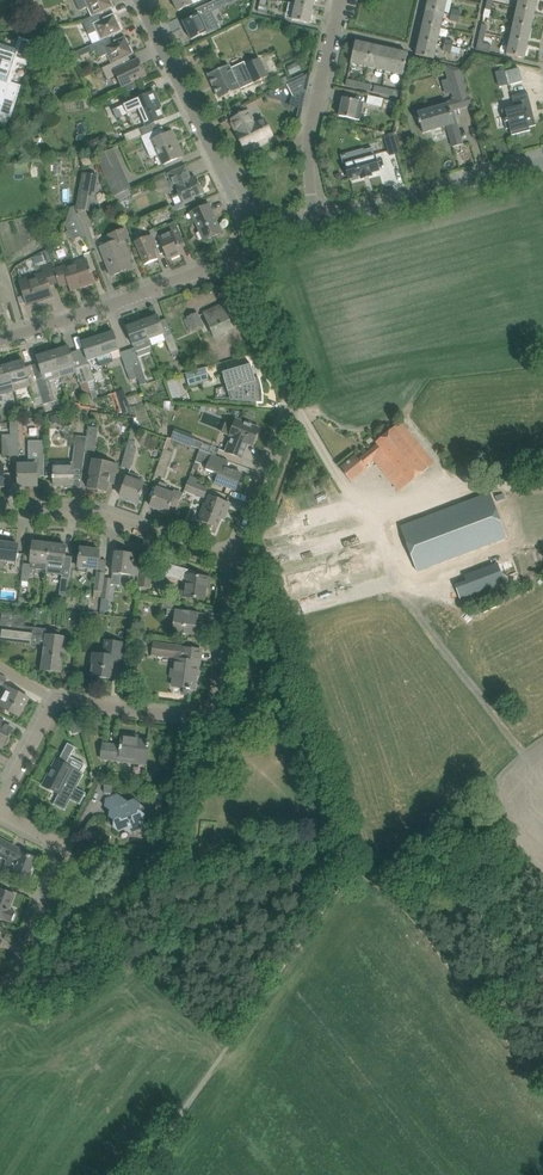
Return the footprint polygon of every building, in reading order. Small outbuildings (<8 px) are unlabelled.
[(79,11),(86,8),(90,16),(90,17),(98,14),(114,6),(111,0),(74,0),(79,11)] [(178,11),(193,4),(191,0),(172,0),(178,11)] [(183,22),(191,40),(207,32),(208,34),(219,29),(211,11),(226,4),(224,0),(216,0),(191,11),(194,17),(183,22)] [(315,0),(296,0),(295,4),(313,8),(315,0)] [(447,0),(428,0),(426,9),(444,13),(447,0)] [(537,0),(518,0),(516,8),(534,12),(537,0)] [(489,19),(492,3),(486,2),(483,18),(489,19)] [(309,24),(313,8),(295,4),(292,20),(309,24)] [(531,27),(534,12),(516,8),(513,23),(531,27)] [(440,28),(444,13),(426,9),(423,24),(440,28)] [(101,20),(98,14),(90,17),(90,16),(81,21),(89,36),(97,33),(100,40),(109,37),(122,31),(114,13),(101,20)] [(485,35),(489,19),(483,18),(479,34),(485,35)] [(528,43),(531,27),(513,23),(509,39),(528,43)] [(437,44),(440,28),(423,24),(419,40),(437,44)] [(483,43),(485,35),(479,34),(475,50),(489,53),(491,45),(483,43)] [(100,40),(88,46),(91,53),(95,51),(99,59),(108,55),(111,63),(112,64),(129,56),(133,54),(125,36),(112,43),(109,37),(100,40)] [(17,62),(17,63),(27,66),(35,43),(19,38),(16,49),(0,44),(0,56),(17,62)] [(524,58),(528,43),(509,39),(506,54),(524,58)] [(433,59),(437,44),(419,40),(416,55),(433,59)] [(368,67),(373,45),(356,41),(351,63),(368,67)] [(385,71),(390,49),(373,45),(368,67),(385,71)] [(403,75),(407,58),(408,53),(390,49),(385,71),(403,75)] [(10,71),(4,90),(7,91),(0,114),(0,115),(11,118),(21,86),(11,83),(17,63),(17,62),(0,56),(0,68),(10,71)] [(131,62),(129,56),(112,64),(111,63),(102,67),(102,68),(95,72),(98,79),(103,77),(101,73),(104,71),(108,79),(117,75),(122,87),(146,76),(138,59),(131,62)] [(229,65),(208,75),(219,99),(268,77),(259,59),(246,65),(244,62),(241,63),(230,68),(229,65)] [(445,106),(418,114),(420,121),(419,121),(419,124),(420,124),(423,133),(447,126),(453,147),(463,144),(453,111),(462,108),(472,106),(462,70),(443,66),(453,101),(444,104),(445,106)] [(7,91),(4,90),(10,71),(0,68),(0,114),(7,91)] [(308,74),(287,84),(293,96),(292,97),(290,107),(302,109),(306,91),(304,91),(308,74)] [(525,82),(514,84),(516,92),(527,89),(525,82)] [(381,94),(382,87),(374,85),(373,92),(381,94)] [(389,96),(391,89),(382,87),(381,94),(389,96)] [(399,91),(391,89),(389,96),(398,98),(399,91)] [(128,103),(114,109),(118,118),(132,112),(138,109),(146,126),(155,122),(164,118),(156,102),(158,101),(154,91),(133,101),(128,103)] [(536,126),(527,92),(511,96),(514,107),(501,111),(506,129),(510,128),(512,135),(530,131),(529,127),(536,126)] [(368,96),(366,104),(382,107),(383,99),(368,96)] [(343,98),(339,116),(360,120),(362,112),(364,103),(343,98)] [(264,119),(255,124),(248,111),(232,119),(238,132),(236,133),(245,149),(251,146),(252,148),(267,141),(266,139),(272,135),(264,119)] [(158,129),(142,136),(141,137),(150,157),(159,156),(163,165),(183,156),(178,146),(176,147),(174,141),(175,139),(172,131),(165,134),(162,127),(158,129)] [(124,134),(127,143),(141,137),(142,136),(139,128),(138,128),(124,134)] [(394,134),(385,137),(390,156),(399,153),(394,134)] [(346,168),(345,170),(346,175),(348,175),(349,179),(360,176),(361,179),(372,176),(371,173),(379,171),(375,156),(374,156),(372,148),(364,150),(366,158),(345,165),(346,168)] [(98,156),(115,195),(125,191),(130,188),(113,149),(98,156)] [(175,171),(168,173),(174,187),(177,186),(180,193),(184,203),(176,206),(172,208),(174,213),(186,208),(185,206),(196,201),(194,197),(203,193),(197,180),(193,181),(192,178),(191,178),(188,171),(177,176),(175,171)] [(83,174),(77,209),(96,212),(100,187),(97,186),(99,177),(83,174)] [(127,197),(125,191),(115,195),(113,196),(118,207),(121,206),(119,201),(127,197)] [(221,233),(209,204),(191,212),(204,241),(221,233)] [(67,231),(63,233),(66,241),(70,239),(71,241),(85,235),(74,207),(69,208),(65,225),(67,231)] [(159,239),(161,243),(168,260),(182,254),(177,242),(183,239),(176,223),(169,226),(172,233),(159,239)] [(161,243),(159,239),(155,229),(149,231),(151,235),(135,242),(144,265),(158,259),(154,250),(157,249),(155,245),(161,243)] [(129,252),(126,244),(131,242),(126,230),(108,236),(111,243),(100,248),(111,276),(132,268),(126,252),(129,252)] [(55,270),(58,282),(60,286),(69,283),(71,290),(72,290),(71,287),(78,285),(79,287),(94,283),(87,260),(55,270)] [(44,274),(20,282),(26,302),(40,298),(41,300),(52,296),(48,285),(58,282),(52,265),(42,268),(44,274)] [(5,285),(4,283),(2,282),(1,280),(0,280),(0,313),(3,312),(1,305),(3,305),(2,300),(9,298),(5,285)] [(223,305),(204,314),(215,337),(233,329),(223,305)] [(188,318),(193,331),(203,326),(197,313),(188,318)] [(158,315),(142,321),(149,339),(165,334),(158,315)] [(151,346),(149,339),(142,321),(126,327),(134,348),(135,348),(136,352),(151,346)] [(113,331),(97,337),(107,364),(113,362),(111,353),(120,350),(113,331)] [(170,354),(171,353),(173,358),(180,356),(178,351),(177,351),(172,335),(164,337),(170,354)] [(107,364),(97,337),(82,342),(88,361),(97,358),(100,366),(107,364)] [(74,365),(70,353),(68,346),(53,351),(61,378),(76,373),(80,385),(81,385),(84,395),(90,393),(91,393),(82,366),(75,368),(74,365)] [(135,348),(134,348),(127,350),(135,372),(142,369),(136,352),(135,348)] [(135,372),(127,350),(120,353),(130,381),(138,378),(135,372)] [(61,378),(53,351),(37,356),(44,378),(37,380),(42,397),(49,395),(45,383),(61,378)] [(30,382),(25,367),(24,360),(7,365),(15,391),(31,387),(34,399),(42,397),(37,380),(30,382)] [(89,363),(82,366),(91,393),(90,393),(92,400),(98,399),(96,391),(98,390),(95,380),(89,363)] [(216,389),(215,398),(258,401),(258,402),(263,403),(263,398),(262,393),(262,388),(260,383),(259,378),(255,379),(254,374),(255,374),(253,368),(252,368),(251,364),(222,372),(226,386),(216,389)] [(7,365),(0,367),(0,395),(15,391),(7,365)] [(206,367),(185,373),(189,386),(209,380),(206,367)] [(179,372),(169,375),(174,391),(183,388),(179,372)] [(127,400),(120,403),(123,414),(128,412),(126,407),(129,406),(127,400)] [(57,416),(50,418),(52,426),(60,424),(57,416)] [(177,418),(173,426),(201,439),(205,431),(177,418)] [(226,424),(222,433),(229,436),(229,437),(231,437),(225,452),(242,458),(248,444),(253,446),(260,428),(236,419),(233,427),(226,424)] [(435,463),(401,422),(375,442),(377,444),(359,458),(356,455),(340,469),(351,482),(368,469),(366,467),(374,460),(399,491),(435,463)] [(133,424),(129,440),(127,446),(121,466),(130,469),(136,449),(134,448),(136,442),(133,441),(138,425),(133,424)] [(86,445),(85,450),(95,451),(98,428),(88,426),(86,445)] [(19,456),(18,432),(10,432),(10,435),(10,456),(19,456)] [(188,434),(184,444),(191,447),(191,446),(194,439),(195,437),(188,434)] [(10,456),(10,435),(1,435),(2,456),(10,456)] [(194,439),(191,446),(200,449),(202,443),(203,443),(194,439)] [(44,441),(28,441),(28,464),(18,465),(18,477),(17,477),(17,480),(18,480),(18,486),(37,486),(37,476),(44,476),(44,441)] [(74,462),(74,467),(83,467),(85,450),(86,445),(76,444),(74,462)] [(161,457),(154,475),(163,478),(170,461),(173,452),(164,449),(161,457)] [(200,450),(195,462),(207,466),(206,469),(219,474),(215,483),(235,491),(242,474),(214,463),(217,457),(200,450)] [(93,460),(89,481),(90,481),(88,488),(107,492),(109,480),(114,480),(117,465),(93,460)] [(55,462),(46,462),(46,477),(53,477),(53,479),(54,479),(54,486),(73,486),(73,467),(74,467),(74,462),(63,462),(63,467),(55,467),(55,462)] [(187,480),(206,486),(209,477),(190,470),(187,480)] [(129,472),(120,496),(137,502),(139,497),(140,495),(141,495),(142,493),(141,492),(144,483),(135,481),(137,475),(129,472)] [(188,481),(185,490),(204,498),(208,488),(188,481)] [(175,492),(174,494),(165,491),(168,485),(160,482),(151,507),(168,513),(170,506),(171,507),(172,504),(177,506),(181,494),(175,492)] [(532,486),(533,514),(542,514),(542,486),(532,486)] [(506,538),(490,493),(400,527),(417,571),(506,538)] [(205,504),(198,520),(217,527),(224,511),(227,513),(230,504),(210,496),(206,505),(205,504)] [(19,545),(11,544),(12,539),(0,538),(0,569),(4,569),(6,560),(16,562),(19,545)] [(33,542),(31,562),(36,562),(35,569),(46,570),(47,564),(50,544),(33,542)] [(65,556),(67,546),(50,544),(47,564),(46,570),(46,573),(62,575),(62,578),(69,579),(70,576),(71,569),(71,563),(72,557),(65,556)] [(97,569),(99,550),(81,548),(77,572),(87,573),(88,568),(97,569)] [(111,580),(111,585),(120,586),(122,574),(131,575),(138,576),(140,564),(134,563),(135,561),(133,560),(134,555),(132,554),(132,552),(126,551),(125,554),(115,552),(112,576),(111,580)] [(154,555),(143,555),(142,573),(154,573),(154,555)] [(23,563),(21,581),(29,582),(30,568),(31,564),(23,563)] [(183,583),(187,583),(185,597),(205,599),(207,583),(210,584),(211,578),(196,576),(196,572),(169,564),(165,576),(184,581),(183,583)] [(102,597),(104,579),(105,573),(96,572),(94,591),(93,596),(101,597),(102,597)] [(111,580),(104,579),(102,597),(101,597),(100,611),(107,612),(111,585),(111,580)] [(150,588),(152,580),(139,579),(138,586),(150,588)] [(198,612),(198,613),(176,609),(177,602),(163,600),(161,608),(167,608),(167,616),(174,617),(172,632),(196,635),(197,622),(205,623),(206,614),(198,612)] [(30,644),(32,631),(25,631),(26,616),(18,615),(16,629),(3,628),(2,641),(12,642),(12,643),(29,645),(29,644),(30,644)] [(60,631),(47,629),(42,670),(61,672),(66,638),(59,638),(60,631)] [(93,654),(90,676),(111,679),(114,658),(121,659),(123,643),(105,641),(103,655),(93,654)] [(198,675),(201,650),(153,644),(151,655),(176,658),(173,684),(184,685),(183,687),(186,688),(186,689),(190,689),(190,688),(195,689),(197,675),(198,675)] [(6,686),(0,697),(0,707),(19,717),(29,698),(6,686)] [(78,717),(69,720),(72,729),(81,727),(78,717)] [(12,729),(0,722),(0,746),(3,747),(12,729)] [(147,762),(149,741),(132,739),(132,735),(122,734),(120,745),(103,743),(101,759),(113,761),(114,756),(119,757),(119,761),(129,763),(130,759),(147,762)] [(49,774),(43,785),(59,794),(53,804),(65,810),(70,800),(80,804),(86,793),(76,788),(84,774),(80,772),(85,764),(70,757),(75,747),(67,743),(58,761),(56,760),(50,771),(51,771),(50,775),(49,774)] [(118,795),(106,799),(105,806),(110,810),(109,817),(114,821),(113,828),(119,832),(125,829),(130,833),(137,831),(140,827),(143,822),(144,815),(139,811),(140,804),(135,800),(129,803),(118,795)] [(0,839),(0,856),(9,860),(3,874),(14,878),(15,875),(28,880),(36,858),(22,853),(23,851),(22,851),(21,852),(13,848),(14,847),(0,839)] [(16,894),(0,888),(0,919),(6,921),(6,920),(12,923),(16,912),(10,910),(16,894)]
